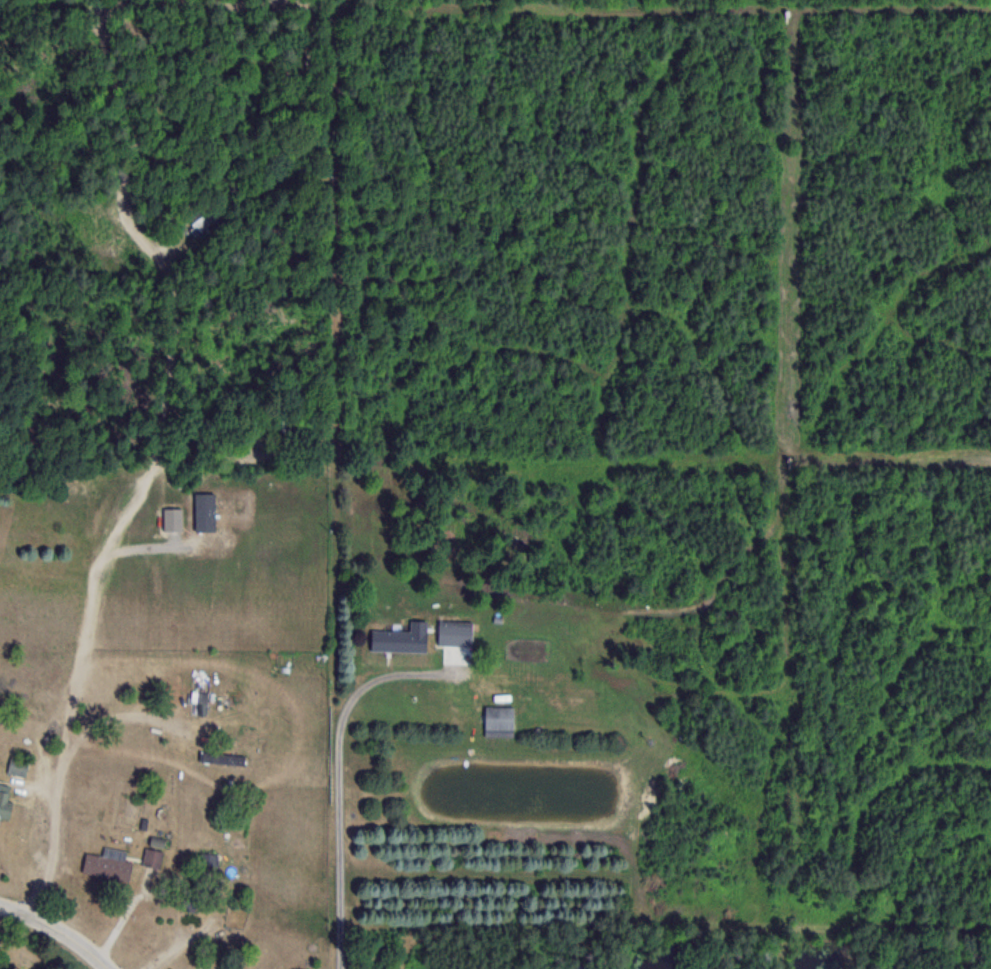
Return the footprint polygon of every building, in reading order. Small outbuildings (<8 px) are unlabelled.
[(426,620),(410,620),(410,631),(371,630),(370,650),(425,652),(426,620)] [(438,645),(472,645),(472,621),(438,621),(438,645)] [(514,706),(485,706),(485,736),(514,736),(514,706)] [(244,763),(244,754),(201,754),(201,763),(244,763)] [(29,759),(11,756),(7,773),(25,777),(29,759)] [(0,784),(0,818),(5,819),(15,788),(0,784)] [(82,873),(129,882),(133,862),(125,860),(126,851),(105,847),(103,857),(85,853),(82,873)] [(161,868),(163,851),(146,848),(143,865),(161,868)] [(218,853),(200,852),(199,876),(217,876),(218,853)]
